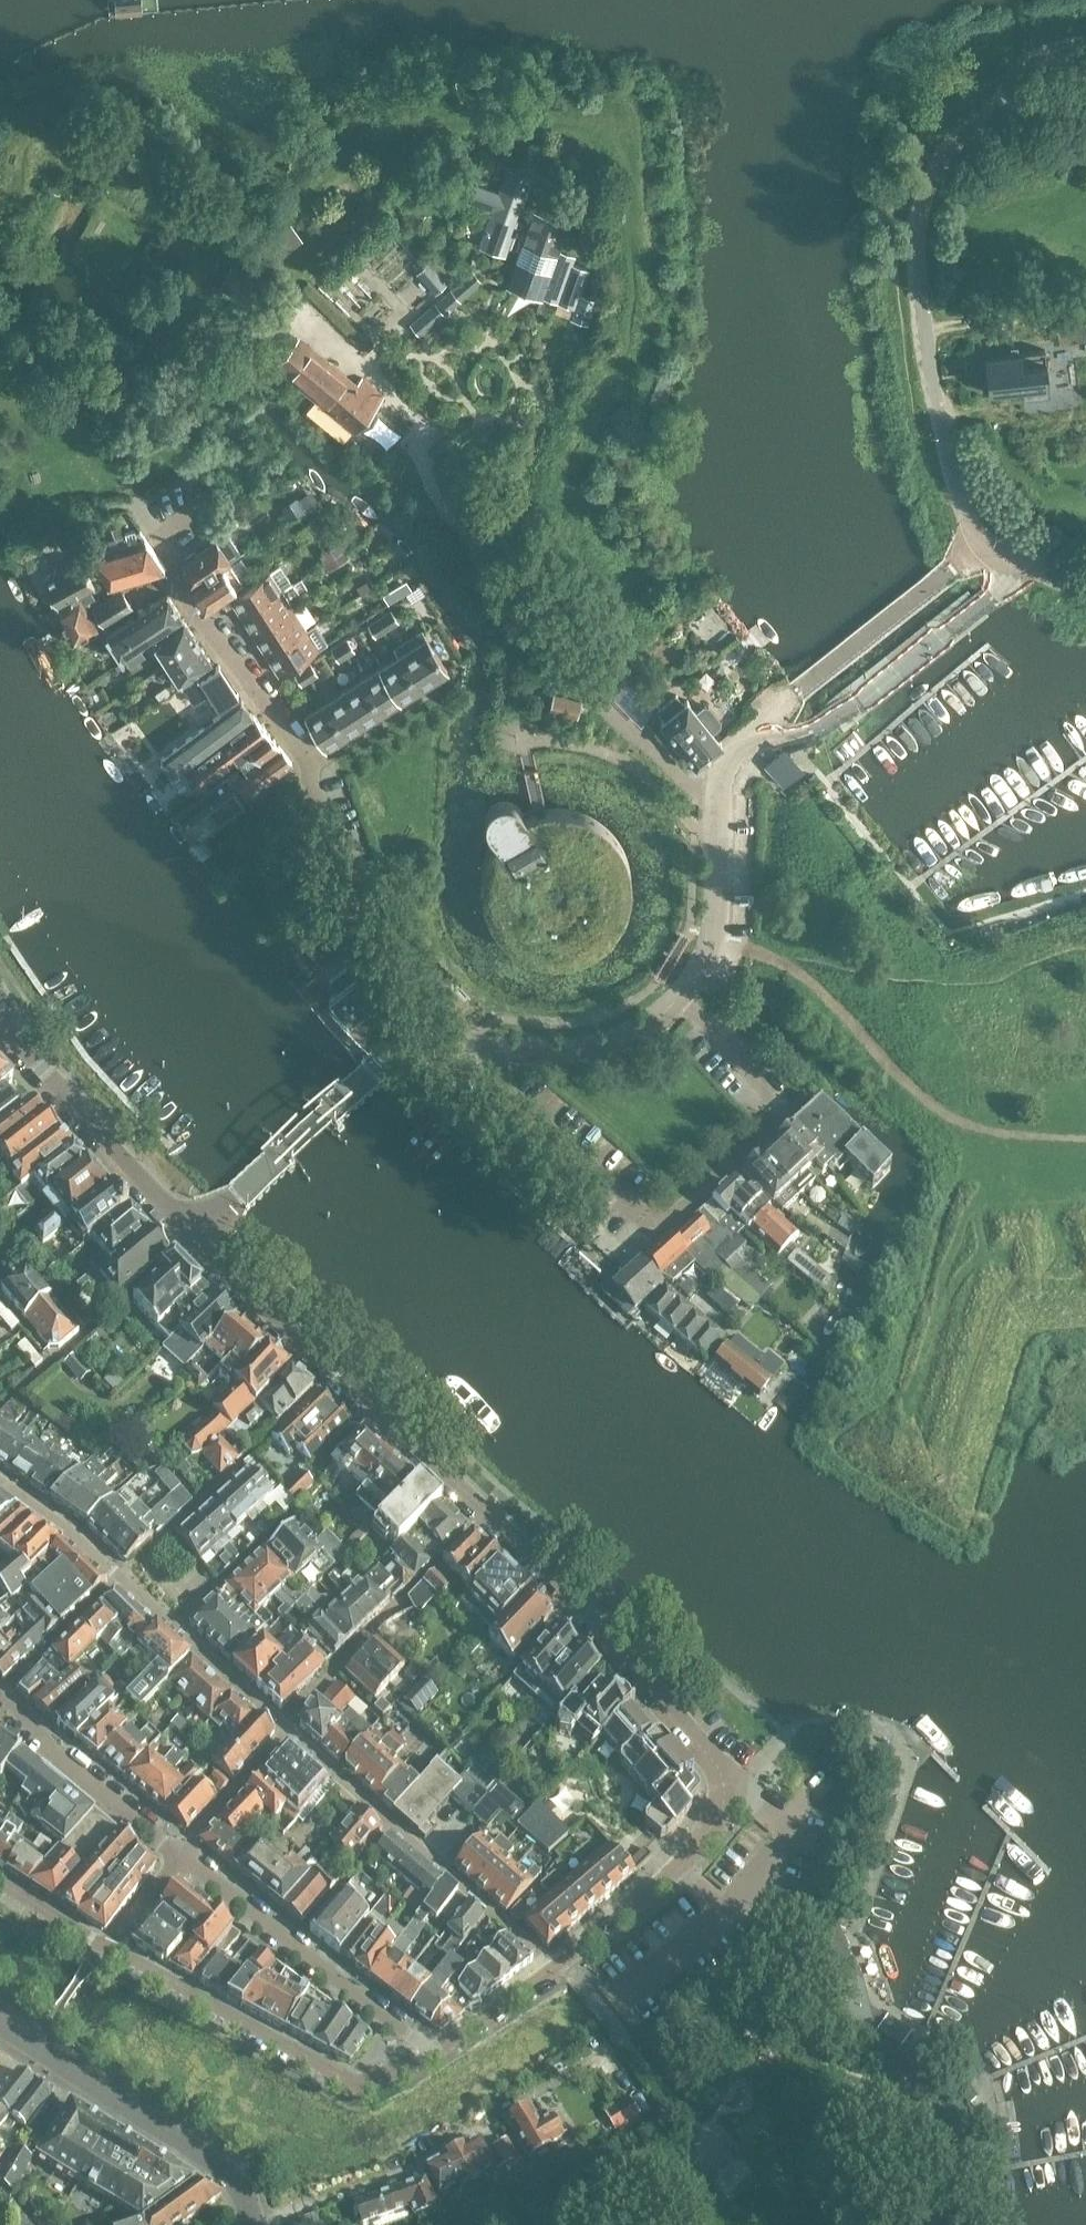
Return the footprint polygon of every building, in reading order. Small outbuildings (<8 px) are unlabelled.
[(507,245),(515,224),(533,175),(508,166),(499,191),(470,181),(464,198),(493,208),(480,245),(504,254),(507,245)] [(541,294),(558,248),(568,220),(551,214),(534,208),(527,228),(515,224),(507,245),(519,250),(510,274),(527,280),(524,288),(541,294)] [(574,254),(558,248),(541,294),(574,306),(571,317),(588,322),(596,299),(579,293),(588,269),(571,263),(574,254)] [(436,292),(449,280),(430,260),(418,272),(436,292)] [(410,323),(418,333),(481,281),(473,271),(410,323)] [(1082,314),(1082,303),(1068,304),(1069,315),(1082,314)] [(1068,342),(1067,331),(1054,332),(1055,343),(1068,342)] [(360,377),(355,383),(300,337),(277,363),(355,429),(383,397),(360,377)] [(1038,350),(984,355),(988,393),(1023,389),(1024,399),(1050,396),(1045,349),(1038,350)] [(300,480),(288,488),(303,508),(314,501),(311,497),(313,495),(300,480)] [(164,565),(144,536),(129,514),(121,516),(131,531),(125,533),(137,573),(164,565)] [(311,533),(304,523),(293,531),(300,540),(311,533)] [(137,573),(125,533),(123,534),(119,524),(110,527),(113,537),(98,542),(100,548),(91,552),(108,582),(137,573)] [(189,587),(230,558),(241,551),(227,531),(197,551),(193,549),(184,555),(184,560),(183,561),(189,587)] [(342,538),(328,548),(333,556),(341,551),(348,546),(342,538)] [(76,558),(87,552),(81,541),(79,539),(68,545),(69,546),(76,558)] [(317,557),(321,564),(333,556),(328,549),(317,557)] [(341,551),(333,556),(321,564),(326,571),(346,558),(341,551)] [(230,558),(189,587),(201,606),(225,590),(241,579),(230,558)] [(57,604),(87,588),(91,586),(77,561),(44,579),(57,604)] [(228,595),(241,615),(280,590),(291,583),(279,563),(228,595)] [(353,587),(358,595),(370,587),(365,580),(353,587)] [(374,594),(370,587),(358,595),(362,602),(374,594)] [(87,588),(57,604),(53,607),(64,628),(71,640),(95,626),(86,609),(92,605),(102,622),(130,605),(122,592),(113,592),(95,602),(87,588)] [(253,634),(292,609),(280,590),(241,615),(253,634)] [(165,593),(134,614),(105,633),(121,658),(138,646),(150,639),(181,617),(165,593)] [(375,617),(382,629),(396,619),(389,608),(375,617)] [(292,609),(253,634),(265,653),(304,628),(292,609)] [(150,639),(164,660),(195,639),(181,617),(150,639)] [(367,623),(374,634),(382,629),(375,617),(367,623)] [(304,628),(265,653),(278,673),(317,648),(304,628)] [(392,647),(396,652),(417,686),(446,668),(421,628),(392,647)] [(337,642),(345,653),(352,648),(345,637),(337,642)] [(164,660),(165,661),(180,684),(181,683),(195,673),(210,662),(195,639),(164,660)] [(330,647),(337,658),(345,653),(337,642),(330,647)] [(138,646),(121,658),(127,666),(144,654),(138,646)] [(396,652),(378,664),(399,698),(417,686),(396,652)] [(308,661),(300,666),(307,677),(315,672),(308,661)] [(195,673),(181,683),(193,702),(207,692),(212,699),(208,702),(213,710),(237,693),(217,663),(198,677),(195,673)] [(381,710),(399,698),(378,664),(359,676),(381,710)] [(307,677),(300,666),(293,671),(300,682),(307,677)] [(363,721),(381,710),(359,676),(341,688),(363,721)] [(163,683),(147,694),(152,701),(168,690),(163,683)] [(323,700),(344,733),(363,721),(341,688),(323,700)] [(580,700),(553,693),(548,712),(575,719),(580,700)] [(662,721),(675,737),(671,739),(677,747),(681,744),(693,760),(695,762),(697,761),(697,760),(718,743),(719,743),(721,742),(719,739),(719,740),(711,729),(718,723),(719,719),(708,705),(703,704),(696,710),(688,701),(688,700),(686,698),(684,700),(685,700),(682,702),(677,696),(677,695),(676,693),(674,695),(660,707),(659,706),(657,708),(659,710),(664,716),(663,718),(662,717),(660,719),(662,721)] [(227,730),(251,712),(240,697),(160,757),(172,773),(181,766),(227,730)] [(325,746),(344,733),(323,700),(304,712),(325,746)] [(278,746),(267,733),(251,712),(227,730),(243,751),(241,752),(244,756),(238,760),(246,771),(278,746)] [(227,730),(181,766),(197,787),(236,758),(238,760),(244,756),(241,752),(243,751),(227,730)] [(231,782),(243,799),(291,762),(278,746),(246,771),(231,782)] [(800,771),(783,750),(766,764),(784,785),(800,771)] [(199,795),(218,818),(243,799),(231,782),(225,775),(199,795)] [(199,795),(175,813),(174,814),(192,837),(218,818),(199,795)] [(487,834),(493,842),(485,856),(481,872),(480,889),(483,905),(489,921),(498,934),(511,945),(525,954),(541,959),(557,960),(574,958),(589,952),(603,943),(615,931),(623,917),(628,901),(630,884),(628,868),(623,852),(614,838),(602,826),(588,817),(573,812),(556,810),(540,811),(524,816),(518,809),(511,804),(503,802),(495,805),(488,810),(484,817),(484,826),(487,834)] [(326,980),(334,991),(326,997),(346,1022),(375,998),(356,974),(358,973),(349,961),(326,980)] [(2,1087),(10,1081),(0,1070),(0,1089),(2,1087)] [(2,1087),(0,1089),(0,1118),(18,1105),(2,1087)] [(28,1103),(0,1125),(0,1153),(10,1167),(57,1131),(43,1115),(30,1101),(28,1103)] [(844,1160),(871,1187),(889,1167),(820,1101),(791,1127),(833,1169),(844,1160)] [(791,1127),(791,1128),(775,1142),(805,1173),(813,1165),(821,1173),(826,1168),(830,1172),(833,1169),(791,1127)] [(19,1189),(72,1148),(57,1131),(10,1167),(5,1171),(19,1189)] [(805,1173),(775,1142),(758,1157),(789,1188),(797,1196),(807,1186),(799,1178),(805,1173)] [(40,1199),(87,1164),(72,1148),(19,1189),(14,1193),(27,1209),(40,1199)] [(789,1188),(758,1157),(742,1172),(781,1210),(791,1201),(784,1193),(789,1188)] [(71,1223),(112,1192),(87,1164),(40,1199),(54,1218),(32,1236),(41,1246),(43,1249),(72,1225),(71,1223)] [(744,1196),(730,1182),(702,1207),(716,1223),(729,1211),(748,1229),(769,1207),(750,1189),(744,1196)] [(71,1223),(72,1225),(87,1242),(91,1240),(128,1210),(112,1192),(71,1223)] [(716,1223),(702,1207),(670,1236),(694,1262),(711,1279),(713,1277),(748,1308),(759,1299),(722,1266),(723,1265),(713,1255),(730,1239),(716,1223)] [(769,1207),(748,1229),(776,1257),(785,1265),(793,1254),(796,1251),(788,1244),(797,1235),(769,1207)] [(98,1275),(148,1233),(142,1227),(128,1210),(91,1240),(102,1253),(88,1264),(93,1269),(83,1277),(90,1285),(100,1277),(98,1275)] [(838,1225),(852,1234),(856,1223),(844,1215),(838,1225)] [(849,1241),(833,1230),(827,1239),(843,1250),(849,1241)] [(98,1275),(100,1277),(118,1298),(168,1255),(154,1240),(148,1233),(98,1275)] [(722,1266),(759,1299),(774,1311),(783,1299),(735,1256),(744,1246),(734,1235),(730,1239),(713,1255),(723,1265),(722,1266)] [(694,1262),(670,1236),(644,1260),(658,1276),(661,1274),(672,1283),(694,1262)] [(28,1256),(34,1263),(44,1276),(57,1266),(43,1249),(41,1246),(28,1256)] [(785,1265),(827,1298),(831,1285),(793,1254),(785,1265)] [(195,1285),(174,1261),(132,1300),(138,1307),(155,1325),(168,1339),(183,1325),(173,1314),(198,1288),(195,1285)] [(1,1289),(22,1272),(16,1264),(0,1277),(0,1288),(1,1289)] [(601,1285),(618,1303),(627,1313),(659,1285),(640,1264),(628,1276),(620,1268),(601,1285)] [(78,1331),(26,1270),(22,1272),(1,1289),(0,1289),(0,1290),(48,1348),(58,1347),(78,1331)] [(644,1307),(659,1320),(679,1297),(664,1284),(644,1307)] [(217,1306),(198,1288),(173,1314),(183,1325),(168,1339),(160,1347),(184,1369),(233,1320),(217,1306)] [(679,1297),(659,1320),(674,1333),(694,1309),(679,1297)] [(0,1319),(8,1313),(0,1303),(0,1319)] [(674,1333),(690,1346),(709,1322),(694,1309),(674,1333)] [(18,1324),(8,1313),(0,1319),(10,1330),(18,1324)] [(88,1322),(81,1313),(75,1318),(82,1327),(88,1322)] [(199,1388),(205,1381),(250,1335),(240,1326),(233,1320),(184,1369),(182,1371),(199,1388)] [(709,1322),(690,1346),(705,1359),(725,1335),(709,1322)] [(218,1393),(231,1381),(265,1348),(250,1335),(205,1381),(218,1393)] [(767,1352),(766,1353),(762,1358),(736,1337),(714,1362),(756,1397),(783,1366),(767,1352)] [(16,1346),(25,1357),(32,1350),(23,1340),(16,1346)] [(289,1369),(265,1348),(231,1381),(234,1383),(213,1404),(220,1412),(213,1412),(191,1431),(188,1442),(195,1450),(205,1447),(222,1431),(253,1401),(256,1404),(289,1369)] [(25,1357),(28,1360),(34,1368),(41,1361),(32,1350),(25,1357)] [(86,1369),(72,1353),(64,1360),(78,1376),(86,1369)] [(253,1401),(222,1431),(235,1444),(243,1436),(244,1437),(264,1416),(263,1415),(266,1411),(275,1421),(310,1386),(289,1369),(256,1404),(253,1401)] [(316,1389),(270,1435),(286,1452),(293,1445),(309,1461),(351,1420),(316,1389)] [(13,1425),(23,1413),(18,1410),(11,1404),(6,1409),(0,1415),(0,1439),(13,1425)] [(35,1423),(34,1422),(27,1417),(19,1429),(13,1425),(0,1439),(0,1462),(35,1423)] [(35,1423),(0,1462),(0,1464),(12,1472),(43,1438),(41,1436),(45,1431),(35,1423)] [(235,1444),(222,1431),(205,1447),(225,1469),(243,1452),(235,1444)] [(392,1458),(363,1432),(330,1466),(347,1481),(349,1479),(362,1491),(392,1458)] [(47,1433),(43,1438),(12,1472),(24,1481),(60,1443),(47,1433)] [(136,1441),(123,1453),(138,1470),(152,1457),(136,1441)] [(24,1481),(29,1485),(37,1490),(73,1453),(60,1443),(24,1481)] [(84,1468),(50,1499),(65,1509),(108,1467),(122,1453),(115,1446),(103,1457),(100,1454),(97,1456),(102,1461),(90,1474),(84,1468)] [(73,1453),(37,1490),(50,1499),(84,1468),(87,1465),(73,1453)] [(419,1482),(404,1469),(392,1458),(362,1491),(355,1497),(379,1521),(419,1482)] [(183,1462),(177,1467),(182,1473),(188,1467),(183,1462)] [(251,1471),(247,1467),(228,1483),(259,1517),(278,1500),(285,1508),(292,1501),(282,1490),(257,1465),(251,1471)] [(108,1467),(65,1509),(84,1522),(113,1497),(102,1487),(115,1474),(108,1467)] [(155,1475),(160,1481),(169,1473),(164,1467),(155,1475)] [(282,1490),(292,1501),(312,1482),(301,1470),(282,1490)] [(160,1481),(172,1495),(181,1487),(169,1473),(160,1481)] [(439,1501),(425,1488),(419,1482),(379,1521),(375,1526),(396,1546),(404,1538),(439,1501)] [(259,1517),(228,1483),(211,1500),(236,1528),(246,1519),(251,1524),(259,1517)] [(181,1487),(172,1495),(169,1497),(180,1510),(191,1499),(181,1487)] [(13,1506),(0,1497),(0,1517),(13,1506)] [(98,1536),(126,1509),(113,1497),(84,1522),(87,1524),(98,1536)] [(139,1522),(111,1548),(123,1561),(152,1535),(147,1530),(155,1523),(160,1528),(180,1510),(169,1497),(168,1497),(167,1498),(167,1499),(151,1515),(141,1524),(139,1522)] [(236,1528),(211,1500),(193,1516),(222,1549),(225,1551),(233,1560),(238,1554),(229,1543),(230,1542),(225,1537),(236,1528)] [(465,1527),(445,1507),(439,1501),(404,1538),(429,1562),(442,1549),(465,1527)] [(126,1509),(98,1536),(111,1548),(139,1522),(141,1524),(151,1515),(138,1502),(129,1512),(126,1509)] [(29,1517),(13,1506),(0,1517),(0,1540),(29,1517)] [(193,1516),(174,1533),(199,1561),(210,1551),(215,1556),(222,1549),(193,1516)] [(13,1554),(43,1527),(29,1517),(0,1540),(0,1547),(10,1556),(13,1554)] [(264,1522),(259,1526),(264,1533),(270,1529),(264,1522)] [(266,1549),(294,1578),(304,1568),(322,1551),(312,1542),(294,1522),(266,1549)] [(333,1540),(322,1551),(334,1564),(369,1528),(363,1522),(339,1547),(333,1540)] [(13,1554),(29,1570),(20,1579),(25,1584),(31,1591),(49,1573),(41,1564),(39,1565),(37,1563),(60,1540),(52,1534),(43,1527),(13,1554)] [(312,1542),(322,1551),(333,1540),(324,1531),(312,1542)] [(447,1568),(457,1577),(486,1548),(471,1533),(441,1563),(422,1582),(435,1593),(438,1596),(448,1586),(438,1576),(447,1568)] [(390,1552),(393,1555),(415,1576),(429,1562),(404,1538),(396,1546),(390,1552)] [(60,1563),(68,1572),(83,1560),(60,1540),(37,1563),(39,1565),(41,1564),(49,1573),(60,1563)] [(264,1546),(250,1559),(295,1605),(303,1596),(307,1592),(301,1586),(295,1592),(287,1583),(294,1578),(266,1549),(264,1546)] [(499,1560),(486,1548),(457,1577),(463,1583),(445,1601),(453,1609),(467,1595),(499,1560)] [(233,1560),(225,1551),(218,1558),(226,1566),(233,1560)] [(9,1599),(25,1584),(20,1579),(29,1570),(13,1554),(10,1556),(12,1558),(0,1569),(0,1589),(9,1599)] [(383,1591),(391,1599),(415,1576),(393,1555),(381,1567),(377,1562),(363,1576),(380,1594),(383,1591)] [(295,1605),(250,1559),(237,1572),(266,1603),(272,1598),(281,1607),(275,1612),(282,1619),(292,1608),(295,1605)] [(68,1572),(90,1595),(106,1580),(83,1560),(68,1572)] [(467,1595),(496,1624),(529,1589),(499,1560),(467,1595)] [(60,1563),(49,1573),(31,1591),(38,1598),(42,1602),(48,1596),(67,1616),(90,1595),(68,1572),(60,1563)] [(380,1594),(363,1576),(353,1567),(339,1580),(374,1616),(388,1602),(380,1594)] [(223,1585),(250,1613),(261,1624),(263,1626),(271,1619),(261,1609),(266,1603),(237,1572),(223,1585)] [(374,1616),(339,1580),(333,1573),(325,1580),(339,1594),(333,1600),(361,1629),(374,1616)] [(435,1593),(422,1582),(409,1596),(414,1607),(418,1611),(435,1593)] [(134,1607),(115,1589),(96,1608),(113,1626),(134,1607)] [(303,1596),(347,1642),(361,1629),(333,1600),(327,1594),(317,1596),(310,1589),(307,1592),(303,1596)] [(529,1589),(496,1624),(486,1634),(513,1659),(527,1645),(522,1641),(552,1611),(529,1589)] [(229,1607),(215,1593),(186,1621),(200,1634),(229,1607)] [(21,1659),(67,1616),(48,1596),(42,1602),(38,1598),(23,1612),(14,1620),(25,1631),(9,1647),(21,1659)] [(302,1623),(333,1655),(347,1642),(303,1596),(295,1605),(292,1608),(299,1614),(302,1611),(308,1617),(302,1623)] [(14,1620),(23,1612),(8,1598),(0,1604),(0,1634),(14,1620)] [(131,1645),(153,1624),(134,1607),(113,1626),(131,1645)] [(200,1634),(213,1646),(242,1620),(229,1607),(200,1634)] [(113,1626),(96,1608),(77,1626),(92,1642),(98,1636),(118,1657),(126,1650),(131,1645),(113,1626)] [(250,1613),(242,1620),(213,1646),(227,1659),(256,1634),(253,1631),(261,1624),(250,1613)] [(9,1647),(25,1631),(14,1620),(0,1634),(0,1678),(0,1679),(21,1659),(9,1647)] [(187,1655),(167,1637),(153,1624),(131,1645),(126,1650),(130,1655),(136,1649),(155,1666),(153,1668),(155,1670),(163,1668),(170,1674),(187,1655)] [(68,1667),(79,1656),(92,1642),(77,1626),(52,1651),(68,1667)] [(520,1665),(541,1685),(576,1646),(555,1627),(520,1665)] [(244,1675),(247,1678),(255,1686),(300,1640),(289,1629),(271,1647),(244,1675)] [(279,1708),(302,1686),(330,1658),(306,1633),(300,1640),(255,1686),(279,1708)] [(244,1675),(271,1647),(261,1637),(231,1663),(244,1675)] [(361,1657),(390,1682),(404,1665),(376,1640),(361,1657)] [(597,1666),(576,1646),(541,1685),(562,1704),(597,1666)] [(52,1651),(14,1690),(52,1721),(87,1687),(68,1667),(52,1651)] [(121,1695),(128,1702),(139,1712),(166,1682),(189,1657),(187,1655),(170,1674),(163,1668),(155,1670),(153,1668),(128,1695),(118,1685),(114,1689),(103,1678),(94,1688),(111,1704),(121,1695)] [(166,1682),(179,1694),(180,1695),(203,1670),(189,1657),(166,1682)] [(390,1682),(361,1657),(347,1673),(375,1698),(390,1682)] [(402,1670),(412,1679),(419,1671),(409,1662),(402,1670)] [(203,1670),(180,1695),(194,1707),(217,1682),(203,1670)] [(415,1712),(434,1692),(420,1678),(400,1698),(415,1712)] [(194,1707),(197,1709),(201,1714),(193,1724),(199,1729),(208,1718),(231,1694),(217,1682),(194,1707)] [(355,1698),(338,1683),(320,1703),(337,1718),(355,1698)] [(576,1699),(574,1698),(558,1715),(591,1744),(602,1733),(626,1705),(632,1699),(620,1688),(616,1686),(611,1691),(603,1684),(599,1688),(597,1686),(588,1696),(586,1695),(575,1707),(571,1704),(576,1699)] [(56,1724),(73,1738),(75,1739),(111,1704),(94,1688),(56,1724)] [(224,1747),(245,1763),(272,1732),(231,1694),(208,1718),(219,1729),(223,1725),(234,1736),(224,1747)] [(111,1704),(75,1739),(95,1754),(124,1726),(114,1715),(128,1702),(121,1695),(111,1704)] [(379,1697),(373,1704),(383,1713),(390,1705),(379,1697)] [(298,1725),(318,1743),(335,1726),(339,1721),(316,1701),(298,1725)] [(620,1764),(623,1767),(656,1805),(644,1819),(646,1827),(661,1840),(669,1839),(694,1811),(691,1808),(702,1796),(702,1791),(690,1778),(696,1773),(664,1737),(656,1736),(655,1738),(626,1705),(602,1733),(621,1756),(620,1757),(620,1764)] [(341,1731),(335,1726),(318,1743),(338,1761),(361,1738),(378,1719),(370,1712),(361,1722),(359,1720),(351,1730),(345,1726),(341,1731)] [(176,1715),(169,1723),(178,1732),(185,1724),(176,1715)] [(124,1726),(95,1754),(105,1762),(123,1777),(148,1749),(158,1737),(146,1726),(136,1737),(124,1726)] [(358,1779),(393,1740),(386,1734),(377,1744),(366,1735),(344,1760),(345,1767),(358,1779)] [(20,1751),(0,1736),(0,1776),(20,1751)] [(400,1747),(393,1740),(358,1779),(374,1795),(400,1766),(391,1757),(400,1747)] [(286,1745),(256,1780),(293,1814),(295,1816),(326,1780),(286,1745)] [(211,1762),(231,1780),(245,1763),(224,1747),(211,1762)] [(148,1749),(123,1777),(148,1797),(171,1770),(182,1757),(172,1749),(162,1761),(148,1749)] [(527,1778),(540,1764),(525,1750),(513,1764),(527,1778)] [(38,1824),(67,1790),(21,1752),(20,1751),(0,1776),(0,1794),(38,1824)] [(426,1771),(392,1810),(398,1816),(423,1838),(431,1830),(424,1824),(450,1795),(462,1782),(458,1778),(437,1759),(426,1771)] [(171,1770),(148,1797),(164,1810),(165,1809),(193,1780),(199,1773),(189,1764),(178,1776),(171,1770)] [(410,1775),(400,1766),(374,1795),(392,1810),(426,1771),(420,1765),(410,1775)] [(461,1804),(479,1784),(465,1771),(458,1778),(462,1782),(450,1795),(461,1804)] [(208,1781),(219,1792),(228,1783),(217,1772),(208,1781)] [(165,1809),(185,1827),(213,1799),(193,1780),(165,1809)] [(290,1818),(293,1814),(256,1780),(244,1792),(264,1812),(271,1819),(280,1809),(290,1818)] [(479,1784),(461,1804),(474,1815),(491,1795),(490,1793),(479,1784)] [(487,1827),(501,1812),(516,1825),(527,1813),(512,1800),(496,1786),(490,1793),(491,1795),(474,1815),(487,1827)] [(38,1824),(63,1844),(93,1812),(67,1790),(38,1824)] [(244,1792),(226,1811),(216,1822),(236,1838),(264,1812),(244,1792)] [(527,1813),(516,1825),(547,1853),(569,1834),(538,1801),(527,1813)] [(326,1838),(351,1860),(380,1826),(353,1804),(326,1838)] [(58,1850),(84,1872),(89,1866),(118,1834),(93,1812),(63,1844),(58,1850)] [(12,1819),(9,1817),(3,1825),(0,1823),(0,1836),(12,1819)] [(12,1819),(0,1836),(0,1867),(4,1870),(6,1870),(17,1852),(8,1847),(15,1836),(21,1825),(12,1819)] [(250,1848),(236,1838),(216,1822),(198,1839),(234,1868),(250,1848)] [(118,1834),(89,1866),(106,1879),(115,1869),(134,1848),(118,1834)] [(435,1874),(422,1863),(389,1835),(372,1854),(410,1886),(400,1898),(417,1913),(442,1880),(435,1874)] [(454,1865),(472,1881),(508,1841),(500,1835),(491,1844),(480,1836),(454,1865)] [(6,1870),(27,1884),(41,1868),(34,1863),(49,1844),(39,1837),(31,1847),(15,1836),(8,1847),(17,1852),(6,1870)] [(250,1848),(234,1868),(299,1921),(333,1882),(315,1864),(306,1875),(289,1860),(285,1865),(256,1841),(250,1848)] [(515,1848),(508,1841),(472,1881),(489,1896),(515,1866),(505,1858),(515,1848)] [(617,1888),(635,1874),(609,1843),(598,1852),(590,1842),(583,1847),(617,1888)] [(583,1847),(582,1848),(575,1855),(583,1864),(574,1872),(600,1903),(617,1888),(583,1847)] [(115,1869),(136,1887),(153,1866),(134,1848),(115,1869)] [(27,1884),(57,1902),(84,1872),(58,1850),(41,1868),(27,1884)] [(525,1876),(515,1866),(489,1896),(505,1910),(541,1871),(535,1865),(525,1876)] [(89,1866),(84,1872),(57,1902),(75,1914),(96,1891),(106,1879),(89,1866)] [(115,1869),(106,1879),(96,1891),(118,1909),(136,1887),(115,1869)] [(574,1872),(573,1873),(563,1881),(555,1871),(549,1877),(582,1917),(600,1903),(574,1872)] [(582,1917),(549,1877),(541,1884),(548,1894),(540,1901),(565,1931),(582,1917)] [(442,1880),(417,1913),(414,1917),(420,1922),(428,1913),(442,1926),(462,1898),(442,1880)] [(209,1956),(230,1929),(177,1886),(160,1906),(195,1934),(190,1941),(209,1956)] [(102,1930),(118,1909),(96,1891),(75,1914),(102,1930)] [(368,1917),(338,1894),(308,1929),(339,1953),(368,1917)] [(460,1942),(482,1915),(466,1901),(445,1929),(449,1932),(437,1947),(446,1955),(458,1940),(460,1942)] [(547,1946),(564,1932),(565,1931),(540,1901),(528,1911),(520,1901),(508,1913),(517,1921),(520,1918),(547,1946)] [(195,1934),(160,1906),(146,1923),(183,1949),(190,1941),(195,1934)] [(368,1917),(339,1953),(354,1965),(382,1928),(368,1917)] [(388,1952),(368,1975),(387,1991),(408,1967),(400,1961),(425,1926),(420,1922),(414,1917),(403,1931),(387,1952),(388,1952)] [(531,1958),(486,1918),(472,1937),(489,1954),(488,1955),(509,1974),(531,1958)] [(382,1928),(354,1965),(368,1975),(388,1952),(387,1952),(403,1931),(388,1920),(382,1928)] [(183,1949),(146,1923),(130,1943),(169,1966),(183,1949)] [(230,1929),(209,1956),(190,1978),(224,1998),(245,1973),(250,1967),(245,1963),(256,1949),(246,1941),(230,1962),(221,1956),(238,1935),(230,1929)] [(866,2009),(843,1941),(840,1934),(839,1934),(814,2005),(876,2048),(884,2037),(865,2022),(872,2013),(866,2009)] [(473,1972),(490,1989),(509,1974),(488,1955),(489,1954),(472,1937),(467,1943),(483,1958),(472,1969),(473,1972)] [(190,1941),(183,1949),(169,1966),(190,1978),(209,1956),(190,1941)] [(258,1982),(273,1962),(256,1949),(245,1963),(250,1967),(245,1973),(258,1982)] [(408,1967),(387,1991),(407,2006),(425,1986),(447,1958),(441,1953),(421,1977),(408,1967)] [(425,1986),(407,2006),(428,2021),(457,1988),(456,1987),(450,1982),(462,1969),(448,1957),(447,1958),(425,1986)] [(273,1962),(258,1982),(239,2006),(255,2015),(283,1971),(273,1962)] [(457,1988),(471,2004),(490,1989),(473,1972),(472,1969),(456,1987),(457,1988)] [(284,2031),(307,1989),(283,1971),(255,2015),(278,2028),(284,2031)] [(245,1973),(224,1998),(239,2006),(258,1982),(245,1973)] [(438,2029),(461,2011),(471,2004),(457,1988),(428,2021),(438,2029)] [(332,2008),(320,1999),(307,1989),(284,2031),(309,2044),(332,2008)] [(332,2008),(309,2044),(328,2054),(351,2022),(332,2008)] [(351,2022),(328,2054),(347,2063),(369,2036),(351,2022)] [(35,2082),(17,2072),(0,2092),(0,2109),(9,2117),(10,2117),(36,2084),(35,2082)] [(902,2075),(887,2093),(911,2113),(926,2094),(902,2075)] [(52,2093),(36,2084),(10,2117),(9,2117),(0,2129),(0,2138),(8,2144),(7,2145),(9,2147),(6,2152),(0,2159),(5,2162),(12,2149),(14,2149),(14,2148),(23,2137),(10,2127),(15,2121),(25,2129),(52,2093)] [(616,2128),(639,2113),(632,2102),(608,2116),(616,2128)] [(35,2157),(76,2182),(109,2128),(68,2104),(35,2157)] [(539,2125),(528,2108),(506,2122),(529,2158),(530,2158),(537,2169),(557,2157),(550,2146),(551,2145),(551,2144),(562,2137),(550,2118),(539,2125)] [(0,2109),(0,2129),(9,2117),(0,2109)] [(147,2151),(109,2128),(76,2182),(114,2204),(147,2151)] [(6,2152),(9,2147),(7,2145),(8,2144),(0,2138),(0,2147),(6,2152)] [(507,2163),(505,2165),(500,2167),(507,2179),(525,2168),(507,2138),(496,2144),(507,2163)] [(442,2160),(458,2189),(458,2191),(483,2177),(492,2172),(476,2142),(467,2147),(466,2147),(464,2148),(461,2146),(452,2151),(452,2154),(442,2160)] [(14,2148),(14,2149),(12,2149),(5,2162),(0,2170),(0,2186),(11,2192),(31,2159),(14,2148)] [(114,2204),(127,2212),(136,2198),(138,2199),(146,2187),(150,2190),(168,2163),(147,2151),(114,2204)] [(421,2171),(426,2180),(437,2200),(446,2195),(450,2202),(458,2198),(454,2191),(458,2189),(442,2160),(421,2171)] [(169,2198),(184,2188),(195,2180),(168,2163),(150,2190),(146,2187),(138,2199),(136,2198),(127,2212),(138,2219),(138,2220),(142,2218),(154,2209),(169,2198)] [(195,2180),(184,2188),(201,2209),(221,2195),(195,2180)] [(437,2200),(426,2180),(401,2189),(355,2206),(362,2224),(360,2224),(391,2224),(416,2216),(415,2214),(439,2205),(437,2200)] [(184,2188),(169,2198),(185,2221),(201,2209),(184,2188)] [(7,2198),(1,2209),(13,2224),(29,2224),(7,2198)] [(169,2198),(154,2209),(164,2224),(179,2224),(185,2221),(169,2198)] [(138,2220),(141,2224),(164,2224),(154,2209),(142,2218),(138,2220)]
